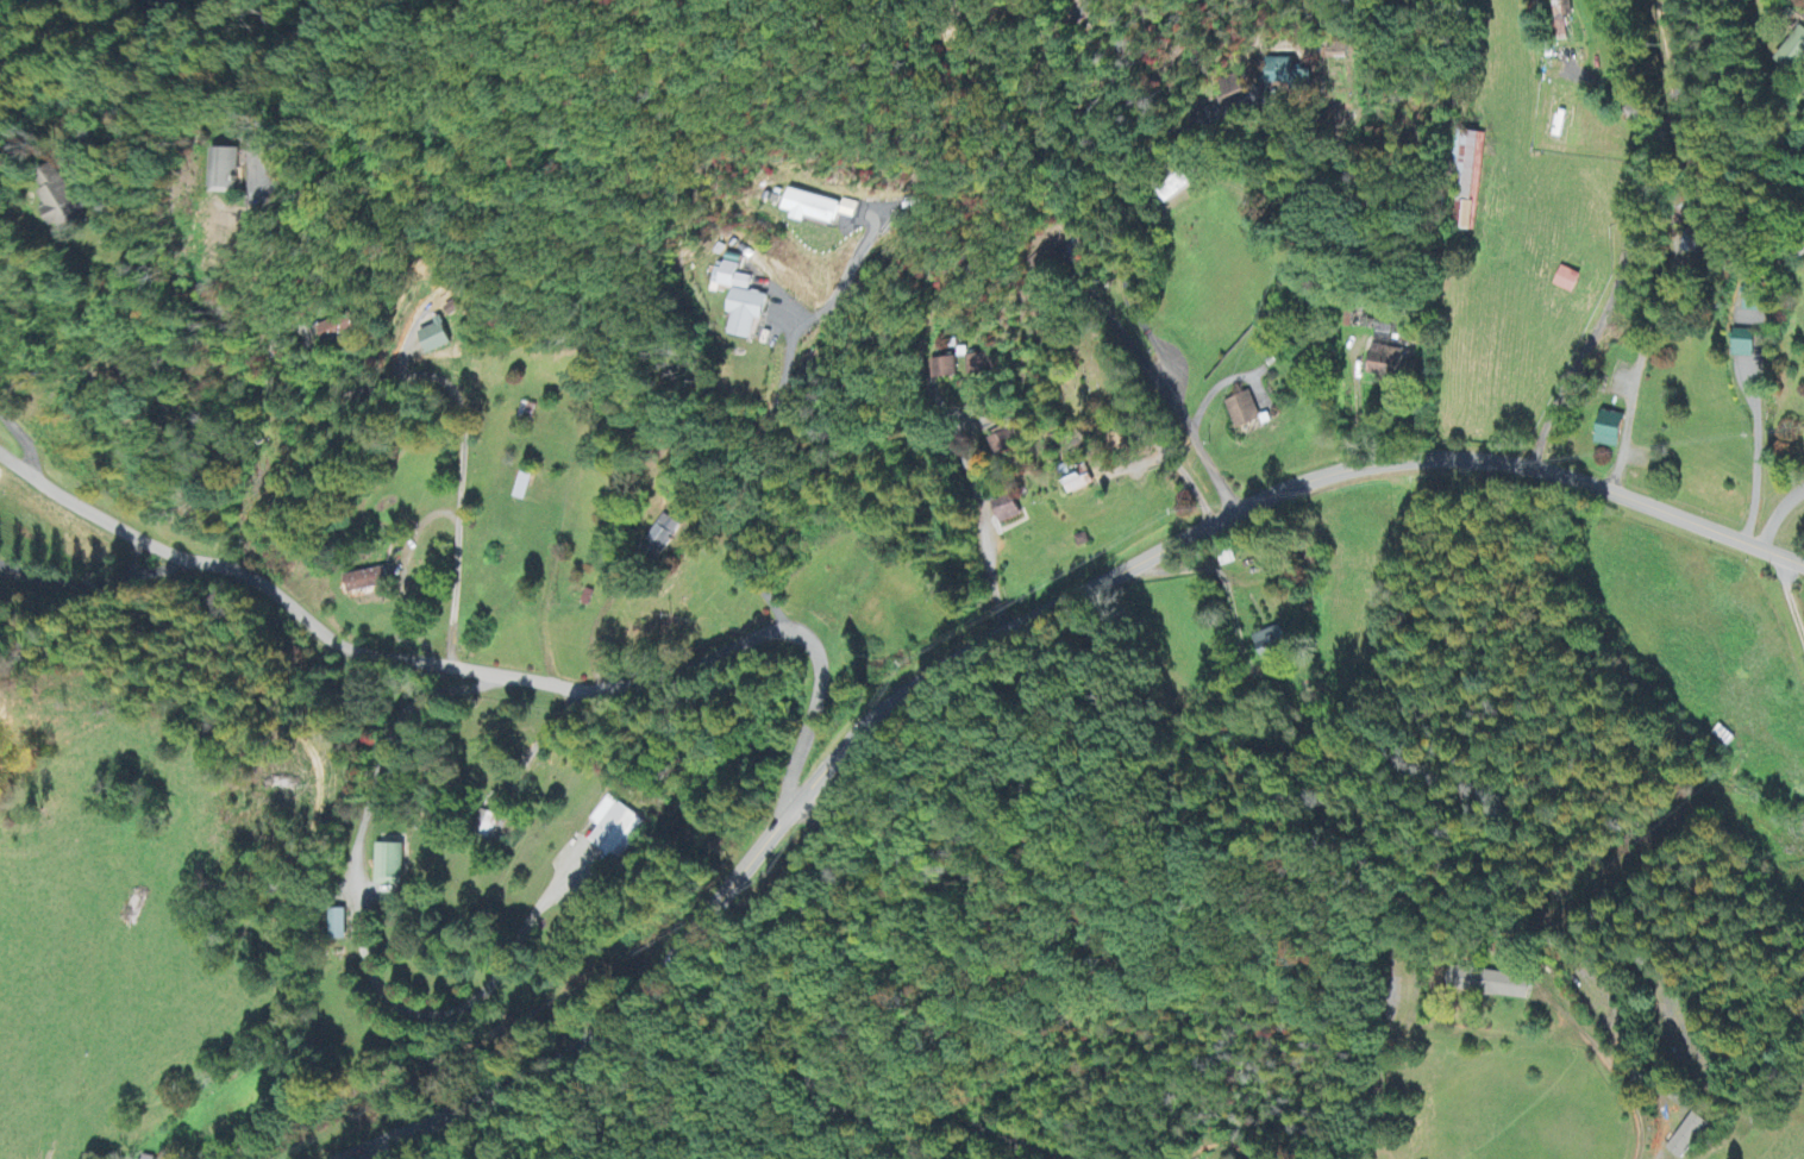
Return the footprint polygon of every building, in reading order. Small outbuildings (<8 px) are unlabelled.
[(1574,1),(1563,1),(1563,0),(1553,0),(1555,39),(1568,38),(1567,18),(1575,18),(1574,1)] [(1801,26),(1781,62),(1802,74),(1803,70),(1803,28),(1801,26)] [(1294,60),(1267,60),(1268,84),(1294,84),(1294,60)] [(1241,83),(1237,75),(1220,82),(1229,102),(1235,99),(1242,115),(1263,106),(1251,79),(1241,83)] [(239,193),(240,150),(216,149),(215,193),(239,193)] [(63,236),(88,221),(56,164),(37,175),(46,191),(40,194),(63,236)] [(753,340),(757,322),(763,323),(768,297),(749,293),(752,279),(738,276),(739,266),(719,262),(714,286),(735,290),(730,315),(735,315),(730,336),(753,340)] [(1575,295),(1583,276),(1563,267),(1554,286),(1575,295)] [(1766,312),(1767,286),(1747,286),(1746,312),(1766,312)] [(325,345),(364,328),(356,310),(317,327),(325,345)] [(430,356),(454,346),(442,321),(419,332),(430,356)] [(1755,359),(1756,332),(1736,331),(1735,358),(1755,359)] [(1398,385),(1405,352),(1375,346),(1369,379),(1398,385)] [(970,377),(990,375),(988,355),(968,357),(970,377)] [(957,378),(955,359),(934,361),(936,380),(957,378)] [(1263,420),(1251,393),(1225,404),(1237,432),(1263,420)] [(1626,416),(1603,413),(1598,447),(1621,450),(1626,416)] [(1071,495),(1095,488),(1090,474),(1067,481),(1071,495)] [(529,477),(518,475),(514,500),(526,502),(529,477)] [(1023,518),(1015,497),(996,504),(1003,525),(1023,518)] [(648,543),(667,553),(682,525),(663,515),(648,543)] [(351,601),(371,599),(370,589),(389,587),(387,570),(348,575),(351,601)] [(1291,649),(1282,627),(1255,638),(1267,667),(1275,664),(1273,657),(1291,649)] [(598,829),(589,843),(620,863),(646,823),(606,797),(590,823),(598,829)] [(500,816),(484,813),(480,833),(495,837),(500,816)] [(378,886),(403,886),(403,846),(378,846),(378,886)] [(332,941),(349,941),(348,911),(332,911),(332,941)] [(1530,1002),(1533,979),(1455,969),(1452,992),(1530,1002)] [(1662,1123),(1654,1158),(1665,1158),(1672,1125),(1662,1123)]
